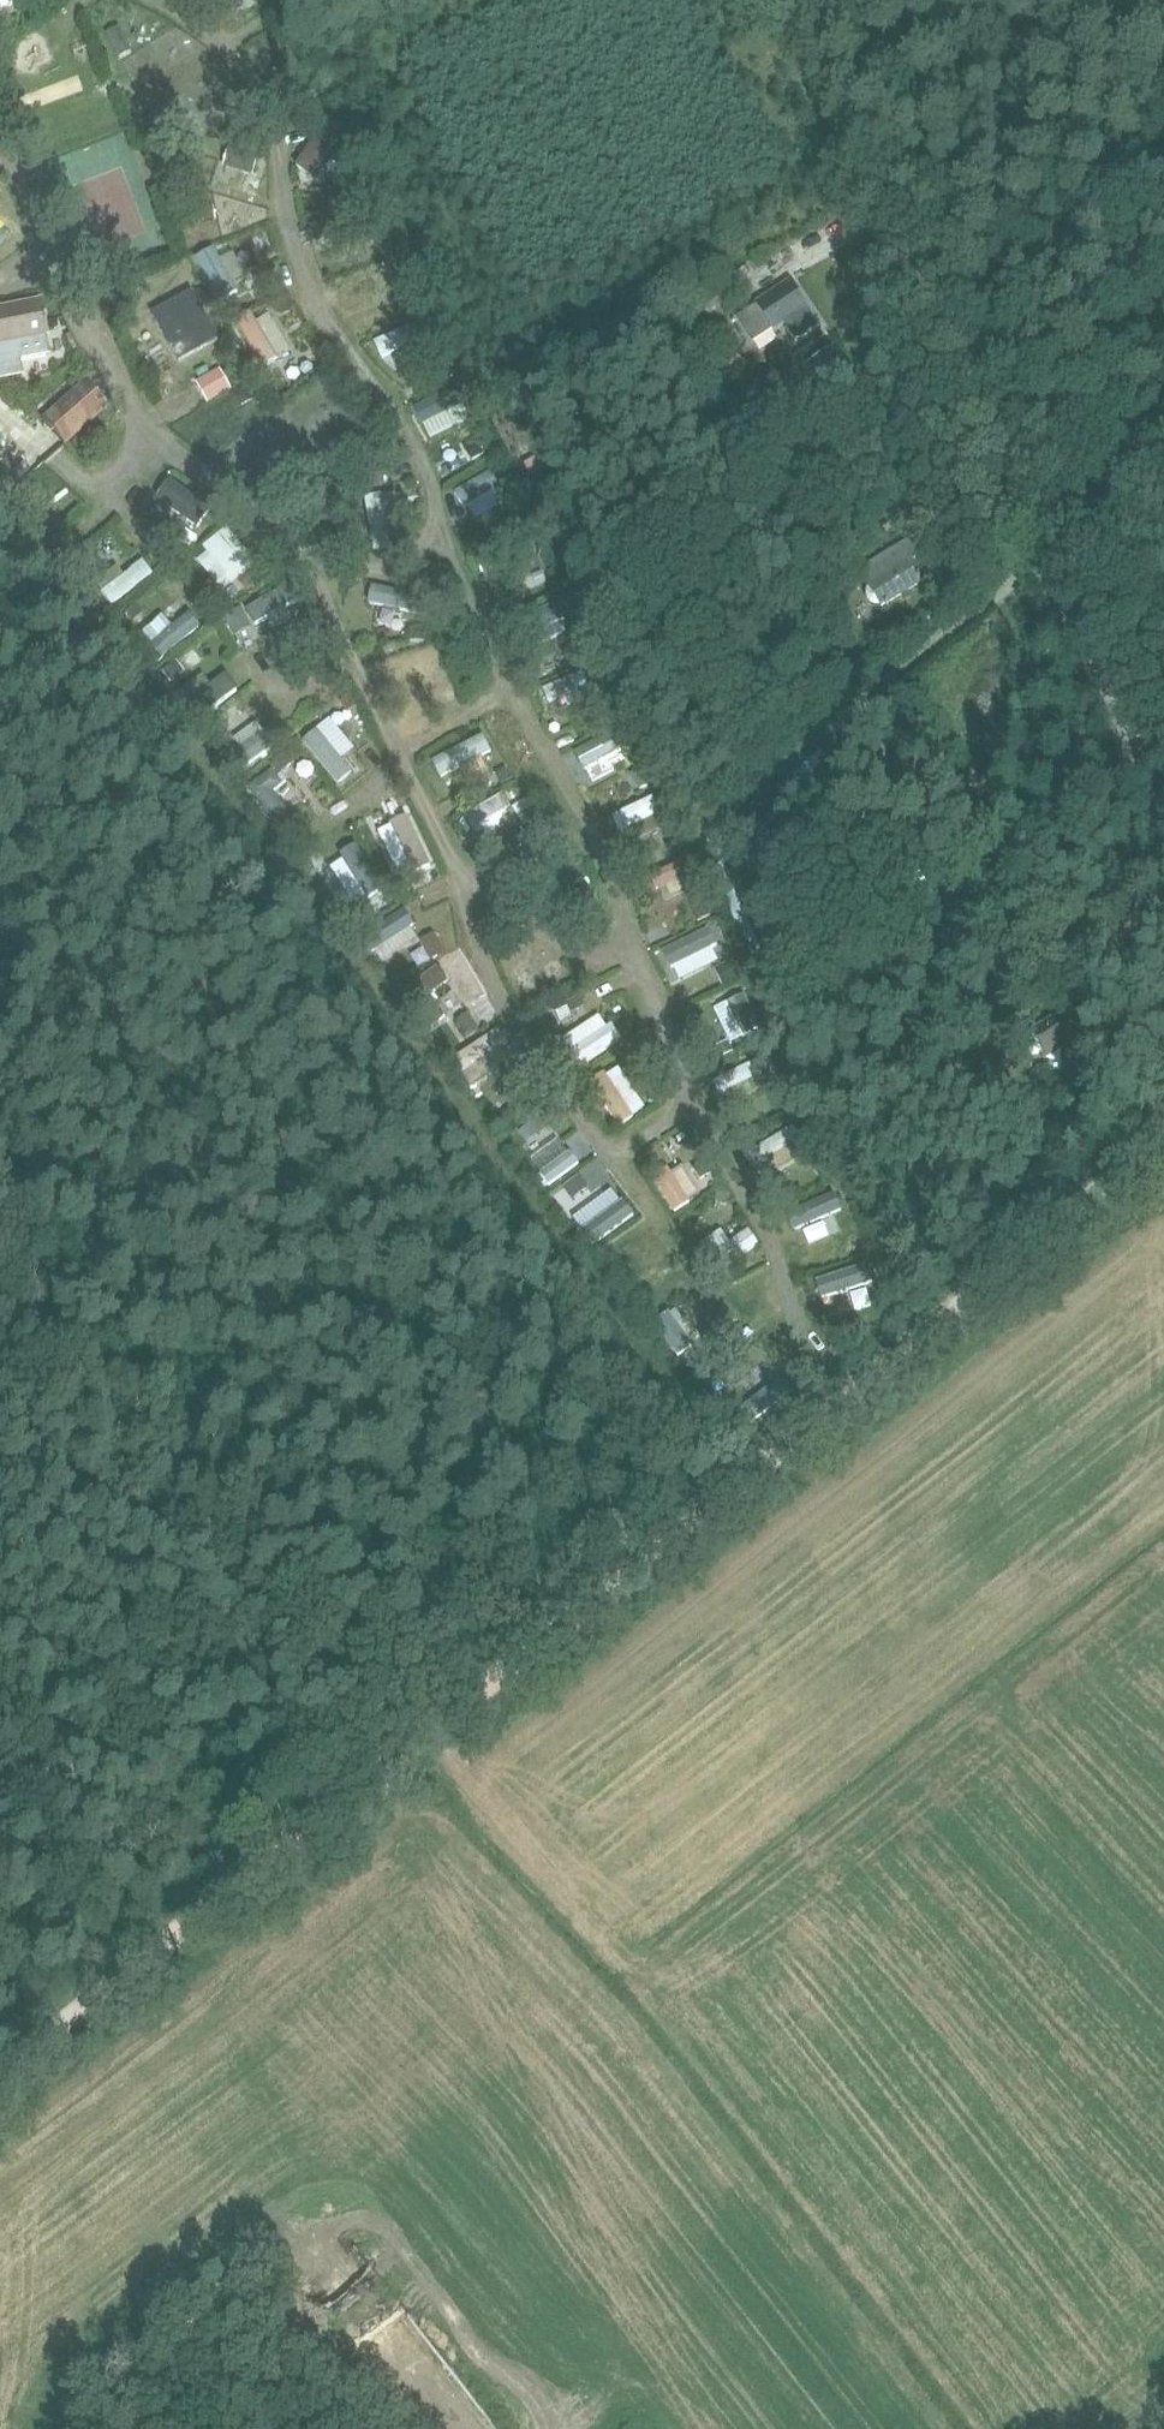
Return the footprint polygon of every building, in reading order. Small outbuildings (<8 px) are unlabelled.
[(88,2),(117,45),(127,38),(140,56),(160,42),(132,0),(121,0),(118,2),(117,0),(92,0),(88,2)] [(241,173),(253,177),(260,152),(233,143),(227,164),(242,169),(241,173)] [(125,161),(83,180),(107,233),(149,213),(125,161)] [(229,242),(216,247),(211,236),(193,244),(215,294),(246,280),(229,242)] [(774,329),(774,330),(783,324),(796,343),(820,327),(791,283),(758,305),(759,306),(743,317),(758,340),(774,329)] [(153,315),(164,336),(179,363),(219,341),(193,293),(153,315)] [(289,343),(262,298),(250,305),(276,351),(289,343)] [(253,359),(270,353),(251,302),(234,309),(253,359)] [(0,311),(0,381),(21,377),(18,362),(47,356),(44,337),(46,336),(43,322),(45,322),(44,317),(42,317),(40,307),(21,311),(20,307),(0,311)] [(377,348),(399,342),(394,322),(372,328),(377,348)] [(292,345),(281,356),(294,370),(305,359),(292,345)] [(834,347),(808,364),(830,398),(856,381),(834,347)] [(220,356),(195,369),(207,393),(233,379),(220,356)] [(81,374),(36,405),(55,433),(100,402),(81,374)] [(156,488),(173,503),(191,484),(173,468),(156,488)] [(392,478),(362,484),(367,510),(397,505),(392,478)] [(191,537),(217,579),(256,556),(230,513),(191,537)] [(862,576),(882,607),(920,584),(908,564),(918,558),(911,546),(862,576)] [(92,569),(111,594),(134,577),(115,552),(92,569)] [(229,659),(187,685),(200,706),(242,679),(229,659)] [(254,711),(229,724),(242,749),(267,736),(254,711)] [(320,713),(298,729),(335,778),(357,761),(320,713)] [(429,748),(442,776),(475,762),(470,751),(490,742),(482,723),(429,748)] [(272,815),(297,803),(275,759),(250,771),(272,815)] [(509,790),(524,783),(518,769),(503,776),(509,790)] [(501,782),(461,803),(475,830),(515,809),(501,782)] [(643,796),(610,798),(612,817),(645,814),(643,796)] [(397,866),(427,854),(407,803),(377,815),(397,866)] [(341,837),(345,847),(335,851),(350,894),(379,885),(360,830),(341,837)] [(756,854),(768,875),(803,855),(792,834),(756,854)] [(651,883),(674,872),(665,853),(642,864),(651,883)] [(404,900),(368,918),(381,945),(417,927),(404,900)] [(661,945),(683,980),(723,956),(702,921),(661,945)] [(420,956),(447,940),(437,923),(410,939),(420,956)] [(447,1005),(435,984),(449,976),(436,955),(406,974),(430,1015),(447,1005)] [(552,1000),(558,1014),(573,1008),(566,993),(552,1000)] [(573,1056),(619,1038),(605,1004),(559,1023),(573,1056)] [(1030,1036),(1043,1056),(1077,1034),(1064,1014),(1030,1036)] [(464,1064),(513,1042),(502,1019),(453,1042),(464,1064)] [(611,1059),(590,1069),(596,1083),(617,1073),(611,1059)] [(546,1171),(586,1154),(578,1135),(567,1140),(560,1122),(530,1135),(546,1171)] [(649,1164),(670,1197),(690,1185),(669,1152),(649,1164)] [(716,1218),(699,1227),(706,1239),(723,1231),(716,1218)] [(744,1257),(730,1230),(710,1240),(723,1267),(744,1257)] [(816,1290),(860,1289),(860,1261),(815,1262),(816,1290)]
